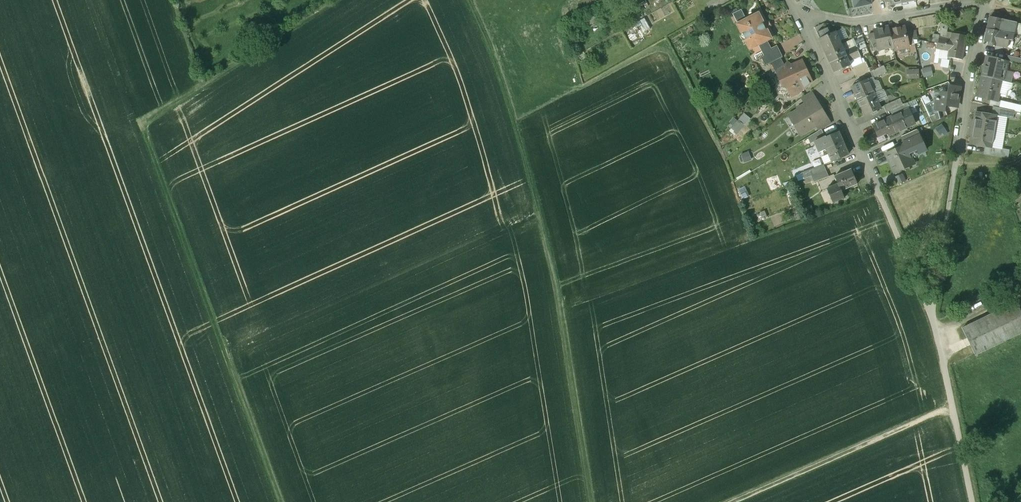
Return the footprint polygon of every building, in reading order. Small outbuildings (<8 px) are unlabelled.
[(854,8),(871,4),(870,0),(852,0),(854,8)] [(768,22),(761,9),(745,17),(741,10),(733,14),(742,32),(741,34),(740,35),(740,37),(741,39),(743,40),(745,41),(747,41),(751,49),(758,45),(761,53),(754,57),(756,61),(762,58),(768,55),(767,52),(771,49),(767,40),(775,36),(770,26),(768,27),(766,23),(768,22)] [(1017,23),(990,17),(987,29),(1007,33),(1014,34),(1017,23)] [(889,27),(874,30),(875,34),(878,50),(893,47),(890,31),(889,27)] [(904,28),(890,31),(893,47),(894,51),(908,47),(908,45),(905,33),(904,28)] [(1007,33),(987,29),(984,41),(988,42),(988,45),(993,46),(993,43),(997,44),(997,45),(1007,47),(1009,41),(1012,41),(1014,34),(1007,33)] [(911,31),(905,33),(908,45),(914,43),(911,31)] [(836,32),(819,39),(825,51),(841,44),(836,32)] [(967,36),(952,33),(951,39),(950,45),(964,48),(967,36)] [(875,34),(869,35),(872,51),(878,50),(875,34)] [(951,39),(939,37),(938,43),(950,45),(951,39)] [(865,43),(856,47),(858,51),(866,47),(865,43)] [(950,45),(938,43),(937,49),(949,52),(950,45)] [(841,44),(825,51),(830,64),(847,56),(852,54),(858,51),(856,47),(844,52),(841,44)] [(964,48),(950,45),(949,52),(948,58),(962,60),(964,48)] [(771,49),(767,52),(768,55),(772,62),(780,58),(783,57),(778,46),(771,49)] [(858,51),(852,54),(854,58),(855,60),(860,57),(858,51)] [(768,55),(762,58),(766,66),(770,63),(772,62),(768,55)] [(1005,55),(1003,61),(1008,62),(1020,65),(1020,59),(1005,55)] [(847,56),(830,64),(834,73),(851,66),(849,61),(847,56)] [(1003,61),(987,57),(982,76),(1003,81),(1004,81),(1008,62),(1003,61)] [(772,79),(774,78),(784,65),(780,58),(772,62),(770,63),(773,69),(767,76),(772,79)] [(784,65),(774,78),(776,84),(775,87),(777,94),(782,94),(783,97),(789,95),(790,98),(799,95),(813,83),(802,60),(791,65),(787,61),(784,65)] [(863,65),(862,63),(852,68),(856,78),(870,72),(866,64),(863,65)] [(884,66),(870,72),(873,78),(886,72),(884,66)] [(922,68),(923,76),(932,74),(930,66),(922,68)] [(905,69),(906,78),(919,77),(918,68),(905,69)] [(1003,81),(982,76),(977,96),(998,101),(1003,81)] [(868,80),(852,87),(858,101),(874,94),(868,80)] [(952,87),(940,93),(939,98),(937,97),(935,107),(936,109),(946,111),(945,109),(946,105),(951,106),(951,103),(957,104),(959,88),(952,87)] [(874,94),(858,101),(864,116),(881,108),(878,102),(886,98),(883,91),(877,93),(874,94)] [(811,92),(802,98),(806,104),(814,99),(815,98),(811,92)] [(826,119),(814,99),(806,104),(797,109),(798,111),(791,115),(802,133),(816,125),(826,119)] [(900,99),(883,107),(886,113),(891,111),(902,105),(900,99)] [(902,105),(891,111),(894,116),(894,117),(907,111),(907,110),(908,110),(910,109),(908,103),(902,105)] [(1007,110),(993,106),(992,114),(998,115),(1006,117),(1007,110)] [(946,111),(936,109),(936,114),(929,117),(932,123),(948,116),(946,111)] [(907,111),(894,117),(894,116),(873,125),(878,136),(888,132),(889,135),(915,124),(908,110),(907,110),(907,111)] [(723,126),(734,136),(750,118),(743,112),(736,120),(732,117),(723,126)] [(992,114),(976,112),(975,122),(976,122),(975,128),(995,132),(998,115),(992,114)] [(826,119),(816,125),(820,131),(821,130),(831,124),(827,118),(826,119)] [(995,132),(975,128),(975,133),(973,133),(971,143),(987,146),(993,147),(995,132)] [(820,131),(808,138),(810,144),(815,142),(814,141),(823,137),(821,130),(820,131)] [(916,131),(901,137),(904,143),(918,136),(916,131)] [(838,132),(825,137),(823,137),(814,141),(815,142),(820,153),(827,149),(832,162),(848,155),(838,132)] [(904,143),(896,146),(897,149),(886,155),(890,162),(889,163),(893,171),(899,168),(900,170),(908,166),(905,159),(925,151),(918,136),(904,143)] [(993,147),(987,146),(986,154),(1000,157),(1001,148),(993,147)] [(851,170),(835,177),(838,184),(826,189),(833,203),(845,198),(841,191),(857,184),(851,170)] [(826,171),(812,176),(814,182),(828,177),(826,171)] [(963,326),(975,353),(1020,331),(1020,310),(1016,300),(963,326)]
